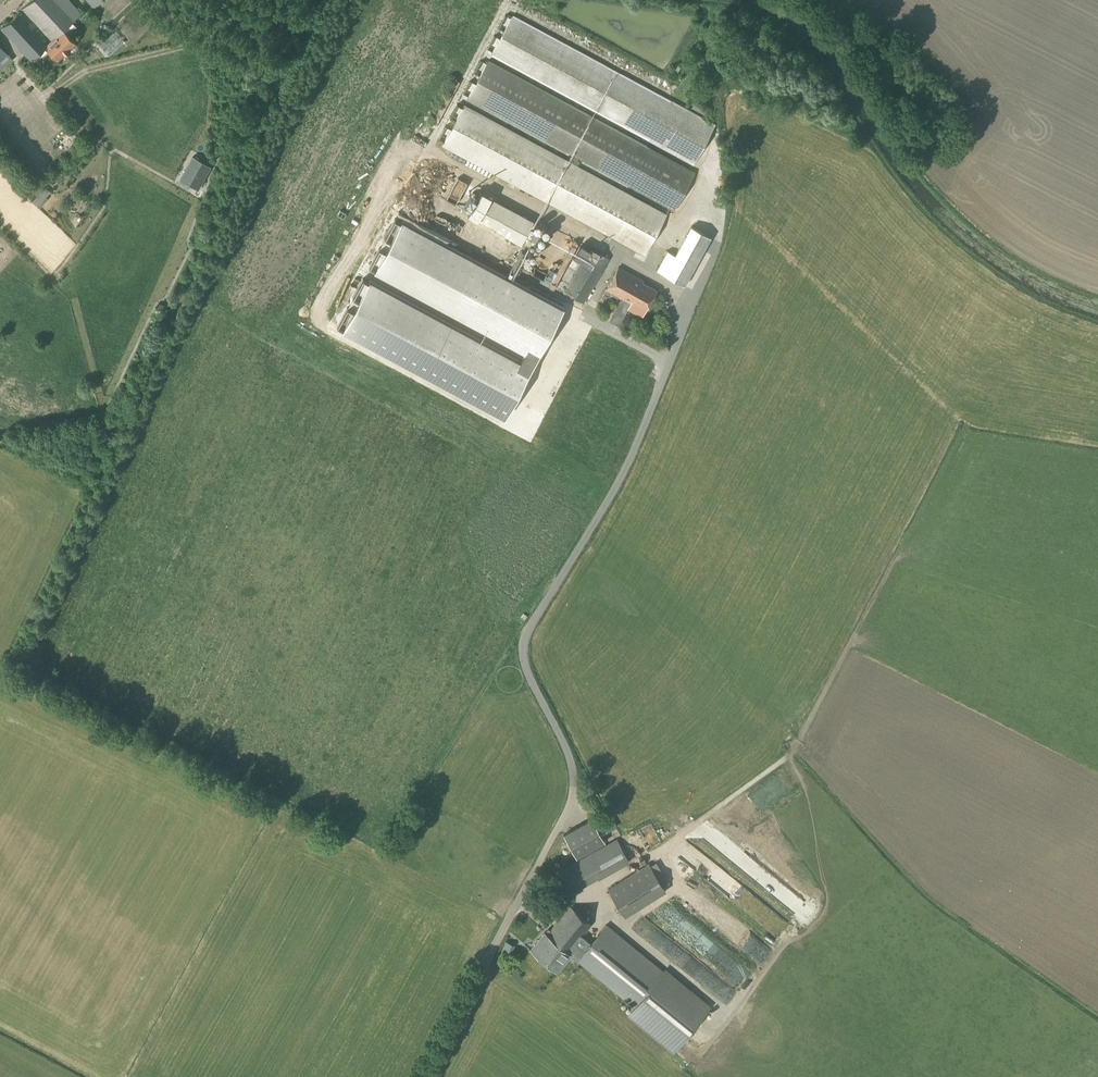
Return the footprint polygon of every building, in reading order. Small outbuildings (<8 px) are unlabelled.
[(76,43),(63,30),(73,21),(81,12),(70,0),(32,0),(1,28),(30,60),(46,46),(58,59),(76,43)] [(694,162),(714,126),(512,17),(492,53),(694,162)] [(12,60),(0,46),(0,71),(12,60)] [(675,209),(694,174),(488,62),(468,98),(657,199),(675,209)] [(676,71),(681,74),(686,67),(681,63),(676,71)] [(696,102),(694,108),(714,115),(716,109),(696,102)] [(644,255),(665,216),(463,107),(444,143),(603,229),(602,232),(644,255)] [(193,156),(180,179),(197,189),(210,166),(193,156)] [(577,166),(580,160),(573,157),(570,162),(577,166)] [(470,217),(526,241),(537,215),(481,191),(470,217)] [(569,308),(404,215),(375,263),(531,351),(527,359),(371,271),(342,323),(508,416),(569,308)] [(684,286),(711,237),(691,227),(675,255),(668,251),(657,270),(684,286)] [(540,245),(531,248),(535,257),(543,254),(540,245)] [(609,258),(596,250),(594,254),(588,251),(565,291),(584,302),(609,258)] [(521,261),(521,267),(529,267),(529,262),(524,262),(524,255),(510,255),(510,261),(521,261)] [(646,309),(656,290),(642,282),(643,280),(619,267),(606,290),(622,299),(616,309),(625,314),(632,302),(646,309)] [(569,367),(575,357),(571,355),(565,364),(569,367)] [(563,363),(553,371),(558,377),(568,369),(563,363)] [(535,423),(544,408),(535,403),(522,426),(531,431),(535,423)] [(576,858),(605,842),(592,819),(564,835),(576,858)] [(598,878),(629,861),(617,840),(548,879),(552,885),(560,898),(598,877),(598,878)] [(625,915),(665,890),(649,864),(608,889),(625,915)] [(530,950),(557,972),(571,955),(635,1007),(627,1018),(672,1055),(709,1009),(606,925),(590,946),(581,938),(592,924),(570,906),(547,934),(545,932),(530,950)] [(691,952),(681,962),(689,970),(699,960),(691,952)]
